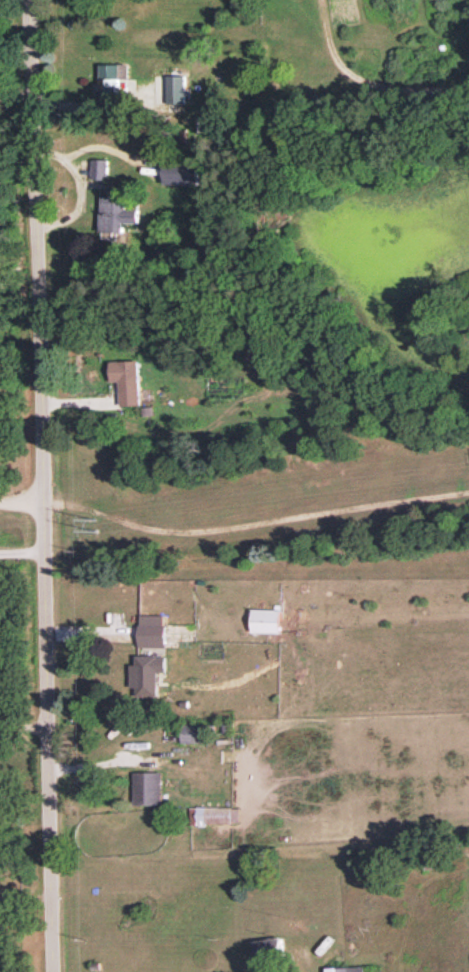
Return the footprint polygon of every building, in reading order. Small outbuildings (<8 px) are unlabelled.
[(190,103),(189,74),(171,75),(172,103),(190,103)] [(111,158),(94,158),(94,178),(110,178),(111,158)] [(203,184),(203,164),(168,164),(168,183),(203,184)] [(141,222),(141,208),(129,208),(129,186),(103,186),(103,231),(126,232),(126,222),(141,222)] [(140,404),(139,359),(110,360),(111,381),(120,381),(120,405),(140,404)] [(280,631),(281,609),(252,608),(252,631),(280,631)] [(139,646),(165,646),(166,624),(139,624),(139,646)] [(158,696),(158,671),(166,671),(166,655),(137,654),(137,664),(131,663),(131,687),(136,687),(136,695),(158,696)] [(181,741),(200,742),(201,724),(182,723),(181,741)] [(162,771),(135,771),(135,804),(163,803),(162,771)] [(191,806),(191,823),(238,823),(238,807),(191,806)] [(286,960),(282,936),(255,940),(260,965),(286,960)]
